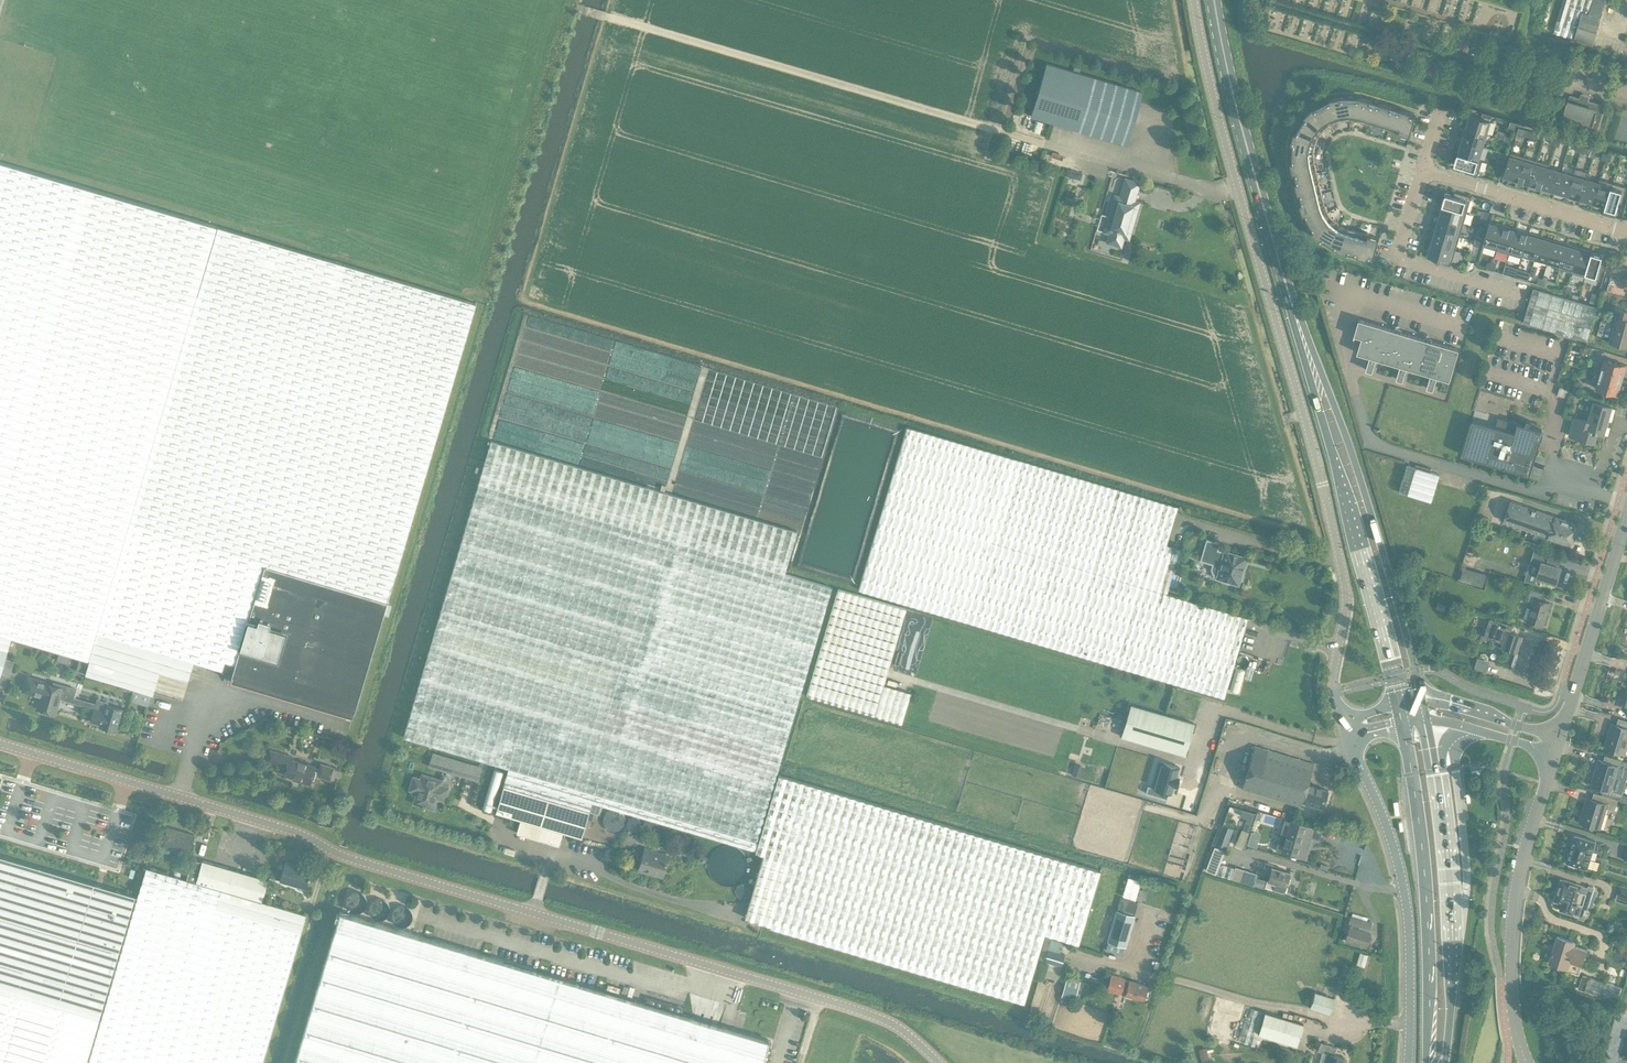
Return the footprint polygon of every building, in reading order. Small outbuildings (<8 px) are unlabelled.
[(1582,13),(1589,15),(1593,0),(1563,0),(1553,32),(1575,39),(1582,13)] [(1582,13),(1575,39),(1593,44),(1606,0),(1593,0),(1589,15),(1582,13)] [(1142,92),(1047,64),(1032,117),(1127,144),(1142,92)] [(1597,131),(1605,105),(1588,100),(1589,98),(1580,96),(1580,98),(1570,95),(1568,102),(1567,102),(1563,115),(1565,116),(1564,122),(1589,130),(1589,129),(1597,131)] [(1350,98),(1341,98),(1341,96),(1335,97),(1341,120),(1344,120),(1350,119),(1350,98)] [(1341,120),(1335,97),(1330,99),(1330,101),(1322,105),(1332,123),(1338,121),(1341,120)] [(1365,98),(1360,97),(1360,98),(1350,98),(1350,119),(1356,120),(1359,121),(1365,98)] [(1375,103),(1370,102),(1371,100),(1365,98),(1359,121),(1362,121),(1369,123),(1375,103)] [(1379,126),(1386,104),(1380,103),(1380,104),(1375,103),(1369,123),(1379,126)] [(1395,109),(1391,108),(1391,106),(1386,104),(1379,126),(1389,129),(1395,109)] [(1332,123),(1322,105),(1314,109),(1313,108),(1309,112),(1325,129),(1327,127),(1332,123)] [(1399,132),(1406,110),(1401,109),(1400,110),(1395,109),(1389,129),(1399,132)] [(1406,110),(1399,132),(1410,136),(1416,115),(1411,114),(1411,112),(1406,110)] [(1309,112),(1305,116),(1306,117),(1301,125),(1319,136),(1323,131),(1325,129),(1309,112)] [(1469,114),(1467,122),(1468,123),(1467,128),(1486,134),(1490,121),(1469,114)] [(1293,137),(1316,144),(1317,141),(1319,136),(1301,125),(1297,133),(1295,132),(1293,137)] [(1467,128),(1465,133),(1464,133),(1462,140),(1482,146),(1486,134),(1467,128)] [(1530,138),(1537,140),(1539,133),(1532,131),(1530,138)] [(1314,153),(1315,147),(1316,144),(1293,137),(1291,143),(1293,143),(1293,152),(1314,153)] [(1458,153),(1482,160),(1479,159),(1482,146),(1462,140),(1459,148),(1461,148),(1459,153),(1458,152),(1458,153)] [(1314,153),(1293,152),(1293,162),(1291,162),(1292,168),(1315,162),(1314,153)] [(1517,181),(1524,156),(1511,152),(1504,175),(1510,177),(1509,179),(1517,181)] [(1478,175),(1482,160),(1458,153),(1455,163),(1462,166),(1461,169),(1478,175)] [(1530,183),(1537,160),(1524,156),(1517,181),(1524,183),(1525,182),(1530,183)] [(1542,188),(1549,164),(1537,160),(1530,183),(1535,185),(1535,186),(1542,188)] [(11,637),(90,660),(90,659),(218,226),(0,162),(0,633),(11,637)] [(1297,177),(1317,172),(1316,165),(1315,162),(1292,168),(1293,173),(1295,173),(1297,177)] [(1549,164),(1542,188),(1550,191),(1550,189),(1555,191),(1561,171),(1549,168),(1550,164),(1549,164)] [(1574,175),(1567,196),(1575,198),(1575,197),(1580,198),(1586,179),(1588,172),(1576,168),(1574,175)] [(1567,196),(1574,175),(1561,171),(1555,191),(1560,192),(1560,194),(1567,196)] [(1297,188),(1320,183),(1317,172),(1297,177),(1298,182),(1296,183),(1297,188)] [(1126,179),(1123,188),(1137,191),(1139,183),(1126,179)] [(1593,204),(1600,179),(1599,179),(1598,183),(1586,179),(1580,198),(1586,200),(1585,201),(1593,204)] [(1605,207),(1613,183),(1600,179),(1593,204),(1600,206),(1601,203),(1606,204),(1605,207)] [(1302,198),(1322,193),(1320,183),(1297,188),(1298,194),(1300,193),(1302,198)] [(1626,187),(1613,183),(1605,207),(1616,210),(1618,203),(1622,204),(1626,187)] [(1453,195),(1446,193),(1443,204),(1467,211),(1471,196),(1454,191),(1453,195)] [(1302,209),(1325,203),(1324,200),(1322,193),(1302,198),(1303,203),(1301,203),(1302,209)] [(1115,197),(1108,222),(1113,223),(1107,242),(1121,246),(1124,234),(1129,236),(1139,204),(1115,197)] [(1310,222),(1328,212),(1326,206),(1325,203),(1302,209),(1303,214),(1305,214),(1310,222)] [(1441,209),(1439,216),(1463,224),(1467,211),(1443,204),(1444,205),(1443,209),(1441,209)] [(1316,235),(1334,219),(1332,217),(1328,212),(1310,222),(1314,230),(1313,231),(1316,235)] [(1438,224),(1437,229),(1460,236),(1463,224),(1439,216),(1437,224),(1438,224)] [(1340,225),(1336,221),(1334,219),(1316,235),(1320,239),(1322,238),(1330,243),(1340,225)] [(1490,223),(1483,246),(1496,250),(1503,225),(1496,223),(1496,224),(1490,223)] [(1342,251),(1349,228),(1346,227),(1340,225),(1330,243),(1337,247),(1337,249),(1342,251)] [(1511,227),(1503,225),(1496,250),(1509,253),(1516,231),(1510,229),(1511,227)] [(218,226),(198,294),(90,659),(90,660),(86,673),(134,688),(130,700),(149,706),(153,693),(159,671),(188,679),(194,661),(222,670),(224,663),(235,667),(265,565),(387,601),(476,303),(218,226)] [(1353,252),(1359,232),(1352,229),(1349,228),(1342,251),(1347,252),(1348,251),(1353,252)] [(1456,249),(1460,236),(1437,229),(1435,235),(1434,234),(1431,242),(1456,249)] [(1522,257),(1529,233),(1521,231),(1521,232),(1516,231),(1509,253),(1522,257)] [(1362,257),(1369,235),(1359,232),(1353,252),(1358,253),(1357,255),(1362,257)] [(1523,254),(1535,257),(1541,238),(1536,237),(1536,235),(1529,233),(1522,257),(1523,254)] [(1369,235),(1362,257),(1368,258),(1368,257),(1374,258),(1380,238),(1369,235)] [(1546,240),(1541,238),(1535,257),(1548,261),(1554,240),(1547,238),(1546,240)] [(1566,246),(1561,244),(1562,243),(1554,240),(1548,261),(1560,265),(1559,268),(1559,269),(1566,246)] [(1452,262),(1456,249),(1431,242),(1429,249),(1431,250),(1429,255),(1452,262)] [(1559,269),(1572,272),(1579,248),(1572,246),(1571,247),(1566,246),(1559,269)] [(1572,272),(1585,276),(1592,252),(1591,253),(1586,252),(1587,250),(1579,248),(1572,272)] [(1599,281),(1602,270),(1604,263),(1600,262),(1603,255),(1592,252),(1585,276),(1599,281)] [(1606,291),(1626,297),(1626,276),(1625,280),(1611,276),(1606,291)] [(1523,323),(1587,342),(1597,307),(1533,289),(1523,323)] [(1617,309),(1614,317),(1617,318),(1611,341),(1626,345),(1626,312),(1617,309)] [(1460,349),(1360,319),(1359,319),(1354,337),(1362,339),(1358,353),(1370,356),(1366,370),(1373,372),(1377,358),(1401,366),(1397,379),(1403,381),(1407,367),(1431,375),(1427,388),(1434,390),(1438,376),(1450,380),(1460,349)] [(1601,373),(1623,380),(1626,365),(1605,359),(1601,373)] [(1623,380),(1601,373),(1597,388),(1618,395),(1623,380)] [(1560,387),(1557,395),(1568,398),(1570,390),(1560,387)] [(1582,392),(1572,389),(1570,395),(1581,398),(1582,392)] [(1575,417),(1569,435),(1569,436),(1595,443),(1597,433),(1605,435),(1613,407),(1594,402),(1588,421),(1575,417)] [(1475,411),(1462,455),(1528,474),(1538,439),(1541,440),(1544,433),(1541,432),(1541,430),(1529,426),(1531,421),(1519,417),(1517,423),(1514,422),(1514,421),(1509,419),(1509,421),(1475,411)] [(1224,698),(1247,618),(1166,593),(1179,549),(1165,545),(1177,506),(907,426),(859,589),(1224,698)] [(478,481),(403,736),(508,767),(502,784),(589,810),(599,813),(601,804),(756,850),(758,842),(756,841),(832,586),(785,572),(797,531),(491,440),(478,481)] [(1431,501),(1439,473),(1407,464),(1399,491),(1431,501)] [(1572,537),(1576,524),(1511,501),(1503,521),(1540,534),(1538,540),(1550,544),(1552,538),(1569,545),(1570,542),(1572,542),(1573,538),(1572,537)] [(1213,564),(1212,565),(1212,566),(1211,567),(1211,568),(1211,569),(1211,570),(1212,571),(1212,572),(1213,572),(1213,573),(1214,574),(1215,575),(1216,575),(1217,575),(1218,576),(1217,577),(1238,584),(1246,557),(1225,551),(1224,552),(1218,550),(1220,543),(1207,539),(1200,561),(1213,564)] [(1535,549),(1532,561),(1541,564),(1537,576),(1557,582),(1562,567),(1555,565),(1558,556),(1535,549)] [(387,601),(265,565),(235,667),(232,675),(233,675),(233,674),(354,710),(354,711),(355,711),(387,601)] [(1464,567),(1460,580),(1483,587),(1487,574),(1464,567)] [(1544,626),(1551,602),(1544,600),(1547,593),(1531,588),(1528,600),(1533,602),(1527,621),(1544,626)] [(807,695),(902,723),(911,692),(884,685),(886,676),(906,609),(838,589),(807,695)] [(1437,603),(1435,609),(1444,611),(1446,605),(1437,603)] [(1490,618),(1484,637),(1494,640),(1504,643),(1503,648),(1516,652),(1512,665),(1515,666),(1514,667),(1531,672),(1535,659),(1537,660),(1541,646),(1524,640),(1522,646),(1520,645),(1523,636),(1511,633),(1513,625),(1499,621),(1490,618)] [(11,637),(0,633),(0,674),(11,637)] [(1476,663),(1474,671),(1485,675),(1488,667),(1476,663)] [(28,677),(24,690),(31,693),(32,690),(42,693),(37,707),(54,712),(59,698),(77,704),(78,698),(74,697),(77,689),(54,682),(53,684),(37,679),(28,677)] [(78,698),(77,704),(92,708),(88,721),(105,726),(105,728),(114,730),(120,710),(107,706),(108,702),(97,699),(96,703),(78,698)] [(1121,736),(1185,755),(1195,722),(1131,703),(1121,736)] [(1622,719),(1620,726),(1612,723),(1605,748),(1625,754),(1626,747),(1626,721),(1622,719)] [(291,736),(294,728),(294,727),(287,725),(285,734),(291,736)] [(1323,807),(1329,790),(1308,784),(1314,763),(1255,745),(1242,787),(1301,805),(1302,801),(1323,807)] [(310,784),(314,772),(318,774),(318,775),(331,779),(334,768),(321,764),(320,769),(315,767),(315,766),(291,759),(291,756),(270,749),(267,760),(288,766),(286,773),(295,776),(294,779),(310,784)] [(433,752),(428,767),(478,781),(482,767),(433,752)] [(1626,770),(1626,761),(1609,755),(1607,761),(1599,759),(1592,785),(1611,790),(1615,774),(1625,777),(1626,770)] [(1148,786),(1146,792),(1167,798),(1168,793),(1171,794),(1173,785),(1176,786),(1179,775),(1176,775),(1179,765),(1161,760),(1153,788),(1148,786)] [(443,799),(447,787),(439,785),(440,780),(421,774),(420,779),(412,777),(409,788),(416,791),(413,802),(421,804),(421,806),(424,807),(424,805),(432,808),(435,796),(443,799)] [(764,854),(745,917),(770,925),(770,926),(1024,1002),(1045,933),(1078,943),(1100,870),(779,774),(778,775),(758,842),(756,850),(756,851),(764,854)] [(502,784),(494,812),(520,820),(516,833),(559,845),(563,832),(581,838),(589,810),(502,784)] [(1616,806),(1618,799),(1598,793),(1596,799),(1588,797),(1580,821),(1600,827),(1606,807),(1612,809),(1614,805),(1616,806)] [(1283,825),(1276,849),(1281,851),(1298,856),(1304,835),(1319,839),(1322,831),(1307,826),(1285,820),(1283,825)] [(1215,845),(1225,849),(1233,828),(1223,824),(1215,845)] [(192,842),(194,834),(168,826),(162,847),(186,854),(190,842),(192,842)] [(1596,841),(1575,834),(1566,861),(1587,868),(1596,841)] [(639,868),(662,875),(668,856),(644,849),(639,868)] [(138,896),(0,856),(0,1062),(89,1062),(138,896)] [(293,885),(303,888),(310,868),(284,860),(282,867),(280,871),(283,872),(280,881),(293,885)] [(201,861),(195,882),(259,900),(266,880),(201,861)] [(1283,892),(1289,871),(1272,866),(1273,864),(1265,862),(1263,869),(1270,871),(1267,879),(1275,882),(1273,888),(1283,892)] [(89,1062),(261,1062),(306,913),(259,900),(195,882),(146,867),(138,896),(89,1062)] [(1253,885),(1257,873),(1244,869),(1240,881),(1253,885)] [(1588,886),(1561,878),(1554,901),(1562,903),(1560,909),(1580,915),(1581,915),(1582,915),(1583,914),(1584,913),(1584,910),(1585,909),(1585,907),(1584,906),(1583,905),(1588,886)] [(1620,884),(1617,893),(1626,896),(1626,886),(1620,884)] [(1117,910),(1108,941),(1125,946),(1134,915),(1117,910)] [(762,1061),(767,1062),(770,1051),(766,1050),(768,1042),(340,914),(296,1062),(762,1062),(762,1061)] [(1370,929),(1372,922),(1351,916),(1349,922),(1351,923),(1346,940),(1366,946),(1371,931),(1358,928),(1359,926),(1370,929)] [(1578,974),(1582,964),(1587,948),(1574,944),(1575,941),(1557,936),(1549,962),(1556,964),(1554,970),(1569,975),(1570,971),(1578,974)] [(1045,960),(1061,965),(1065,954),(1048,949),(1045,960)] [(1364,966),(1367,955),(1360,953),(1356,964),(1364,966)] [(1034,977),(1044,979),(1048,965),(1039,962),(1034,977)] [(1108,985),(1107,989),(1125,994),(1144,1000),(1148,985),(1129,979),(1128,982),(1117,979),(1118,977),(1111,974),(1108,985)] [(1582,975),(1578,988),(1584,990),(1588,977),(1582,975)] [(1588,977),(1584,990),(1603,996),(1618,1000),(1621,987),(1607,982),(1588,977)] [(1065,984),(1061,997),(1067,999),(1068,995),(1075,997),(1078,988),(1065,984)] [(1310,1007),(1314,1008),(1329,1013),(1333,998),(1314,992),(1310,1007)] [(1303,1023),(1251,1007),(1240,1041),(1254,1045),(1258,1033),(1296,1045),(1303,1023)] [(1345,1058),(1334,1054),(1337,1047),(1321,1042),(1319,1050),(1328,1053),(1325,1062),(1343,1062),(1345,1058)]
